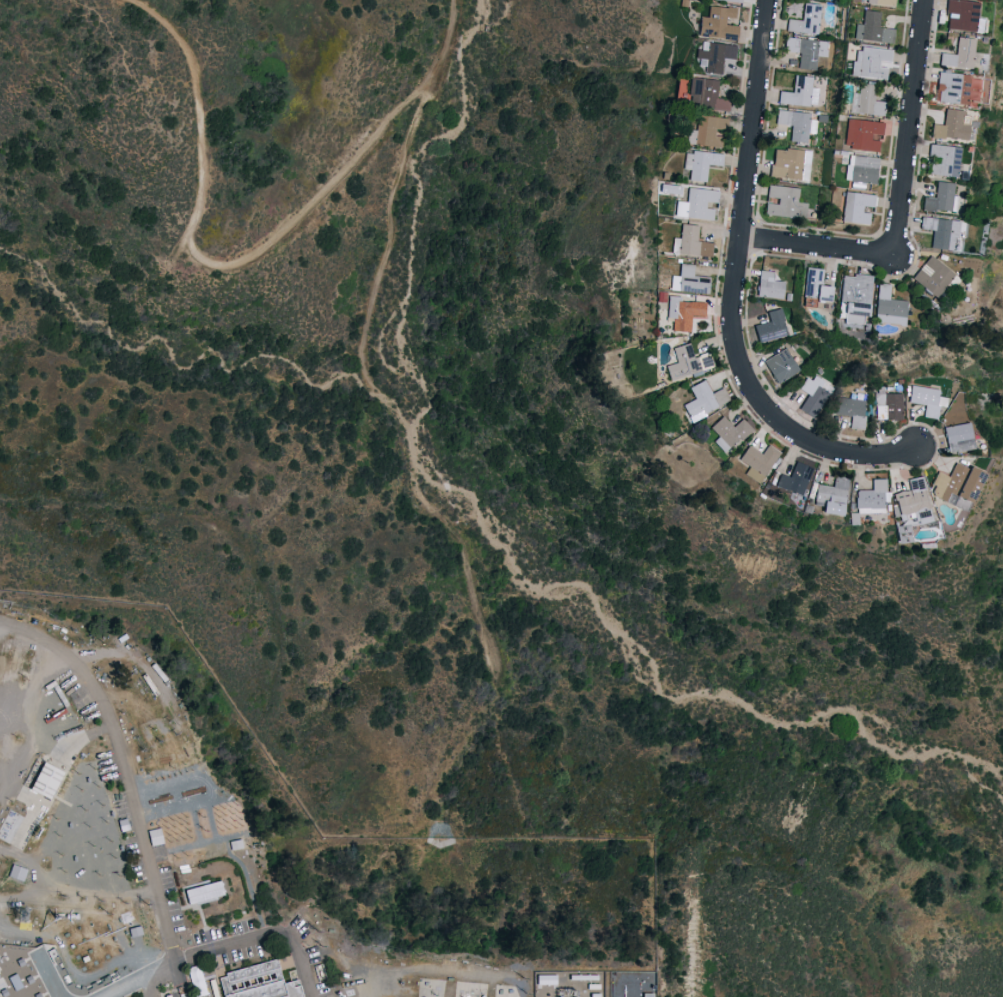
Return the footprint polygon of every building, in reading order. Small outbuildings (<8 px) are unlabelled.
[(979,32),(981,19),(976,18),(978,2),(961,0),(948,0),(944,27),(979,32)] [(802,19),(787,18),(785,30),(818,34),(821,4),(804,2),(802,19)] [(706,37),(735,40),(737,25),(724,24),(725,17),(734,18),(735,7),(708,4),(706,16),(698,15),(697,26),(707,27),(706,37)] [(893,43),(895,28),(878,27),(879,11),(863,9),(862,24),(854,23),(852,39),(893,43)] [(940,52),(938,64),(969,69),(974,39),(956,36),(953,54),(940,52)] [(815,69),(817,55),(827,56),(828,40),(786,37),(785,50),(799,51),(798,67),(815,69)] [(703,72),(720,74),(722,58),(734,59),(736,45),(708,42),(707,50),(695,49),(694,57),(705,58),(703,72)] [(851,75),(885,78),(886,67),(878,66),(879,60),(890,61),(891,50),(854,46),(851,75)] [(937,101),(964,105),(968,75),(938,71),(936,82),(940,82),(937,101)] [(778,90),(778,103),(817,105),(818,87),(812,87),(813,76),(794,74),(793,91),(778,90)] [(729,99),(715,97),(717,80),(688,76),(685,101),(699,103),(698,108),(727,112),(729,99)] [(875,85),(859,82),(854,112),(883,116),(886,102),(872,99),(875,85)] [(962,110),(944,108),(942,124),(932,123),(930,136),(966,140),(968,117),(962,117),(962,110)] [(775,123),(791,125),(789,140),(807,142),(808,132),(815,133),(817,119),(809,119),(810,113),(777,109),(775,123)] [(721,147),(722,136),(713,135),(714,129),(725,130),(726,118),(696,115),(693,144),(721,147)] [(877,152),(879,134),(882,134),(883,123),(847,117),(843,147),(877,152)] [(931,174),(957,176),(959,146),(929,144),(928,158),(932,158),(931,174)] [(770,175),(807,181),(812,151),(774,146),(770,175)] [(722,153),(685,150),(683,169),(689,169),(688,180),(705,182),(706,164),(721,166),(722,153)] [(877,157),(847,155),(845,181),(876,183),(877,157)] [(923,196),(921,208),(956,212),(957,195),(953,195),(954,182),(935,181),(934,197),(923,196)] [(799,187),(768,184),(767,196),(778,197),(777,203),(765,202),(764,214),(806,218),(807,202),(798,201),(799,187)] [(718,190),(681,187),(678,217),(712,219),(713,208),(705,208),(705,202),(717,203),(718,190)] [(875,195),(845,191),(841,221),(868,224),(869,213),(861,212),(862,205),(873,207),(875,195)] [(964,221),(922,217),(921,229),(932,230),(930,248),(961,251),(964,221)] [(711,255),(712,242),(697,241),(698,225),(681,224),(680,238),(673,237),(672,253),(711,255)] [(953,273),(929,255),(911,279),(935,297),(953,273)] [(694,264),(679,263),(679,275),(671,275),(670,290),(707,292),(708,276),(693,275),(694,264)] [(829,300),(830,286),(821,285),(821,268),(804,267),(802,299),(829,300)] [(782,299),(784,281),(773,279),(774,271),(758,269),(754,295),(782,299)] [(869,276),(841,274),(839,300),(844,300),(842,322),(865,323),(869,276)] [(888,298),(889,284),(876,282),(873,322),(903,325),(905,300),(888,298)] [(690,331),(691,315),(705,316),(705,302),(680,301),(681,296),(670,296),(669,318),(672,318),(672,330),(690,331)] [(757,343),(787,336),(780,308),(766,311),(768,321),(753,324),(757,343)] [(669,380),(712,366),(708,352),(693,357),(688,343),(672,348),(676,362),(664,366),(669,380)] [(763,360),(775,383),(798,370),(786,348),(763,360)] [(807,374),(799,390),(806,393),(799,409),(816,418),(831,385),(807,374)] [(729,403),(722,387),(710,393),(705,380),(689,386),(694,399),(682,404),(689,421),(729,403)] [(923,416),(936,418),(942,390),(912,384),(908,402),(925,405),(923,416)] [(902,394),(877,393),(876,418),(901,419),(902,394)] [(835,414),(850,416),(849,427),(862,429),(866,400),(837,396),(835,414)] [(751,428),(741,418),(732,426),(721,414),(709,426),(718,436),(713,441),(724,453),(751,428)] [(946,453),(973,449),(969,423),(943,426),(946,453)] [(779,451),(768,444),(761,454),(747,445),(737,459),(748,467),(743,474),(758,483),(779,451)] [(800,509),(807,488),(805,487),(812,467),(795,461),(790,477),(777,472),(768,498),(800,509)] [(982,473),(955,461),(949,476),(940,472),(930,494),(951,503),(951,504),(966,510),(982,473)] [(908,479),(910,490),(895,492),(900,514),(913,511),(916,524),(932,521),(924,476),(908,479)] [(843,516),(846,478),(834,477),(833,486),(816,484),(815,501),(822,502),(821,513),(843,516)] [(857,513),(886,512),(885,478),(871,479),(872,489),(856,490),(857,513)] [(47,800),(61,772),(40,762),(26,789),(47,800)] [(222,893),(217,877),(182,888),(187,903),(222,893)] [(297,981),(289,983),(288,980),(280,981),(276,959),(216,972),(221,996),(300,996),(297,981)]
